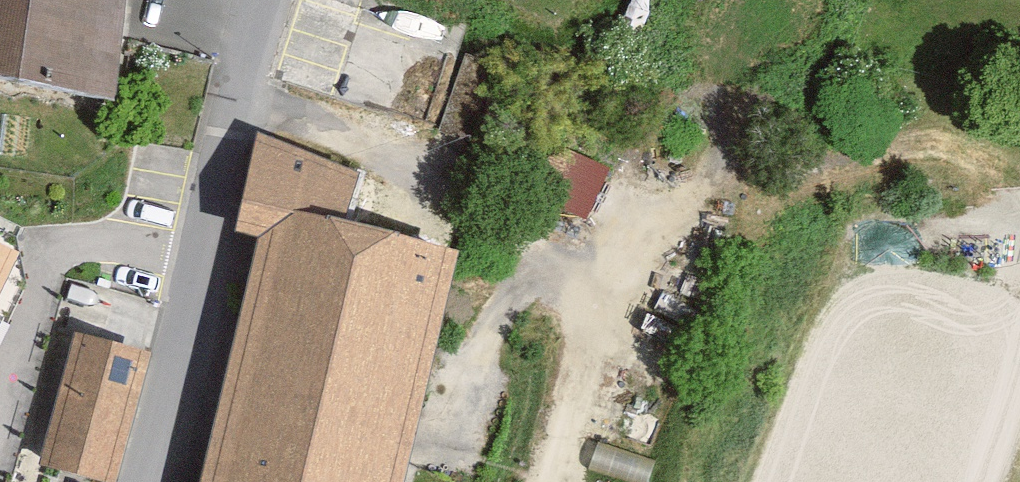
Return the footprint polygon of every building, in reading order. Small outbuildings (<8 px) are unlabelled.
[(111,95),(121,0),(0,0),(0,72),(111,95)] [(592,213),(613,162),(563,141),(541,191),(592,213)] [(262,143),(242,229),(272,236),(215,481),(392,481),(444,260),(333,234),(347,178),(262,143)] [(0,254),(0,282),(11,259),(0,254)] [(78,340),(45,464),(113,481),(114,481),(147,358),(78,340)]
